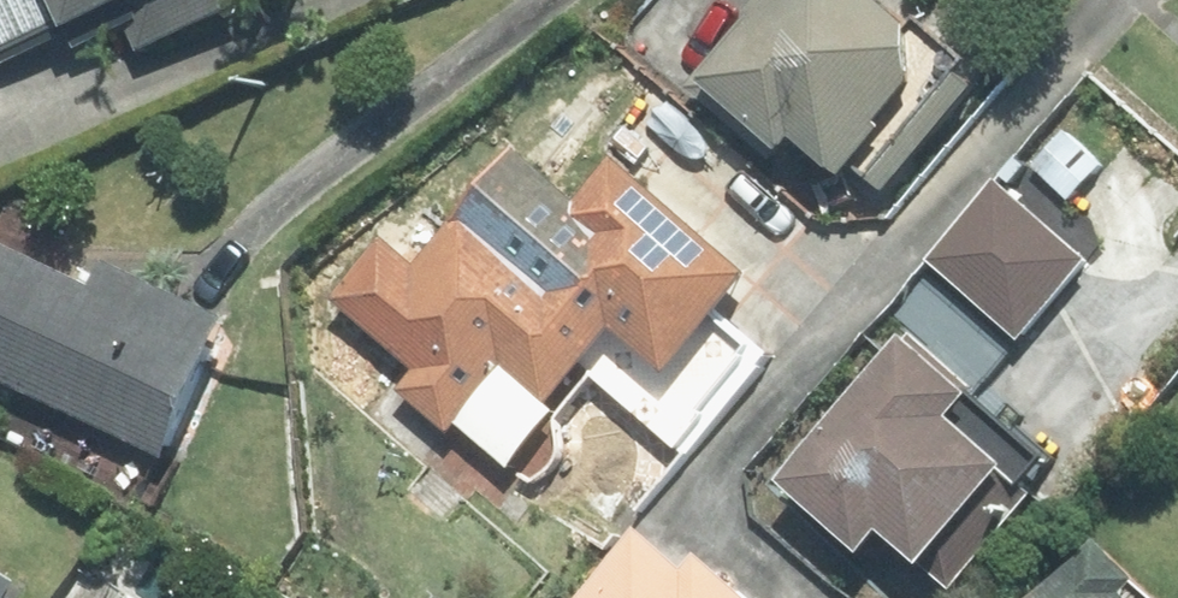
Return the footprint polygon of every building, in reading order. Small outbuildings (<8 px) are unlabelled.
[(2,61),(110,13),(135,69),(260,14),(254,0),(0,0),(0,57),(2,61)] [(907,0),(774,0),(694,83),(827,211),(864,172),(886,194),(993,83),(907,0)] [(517,470),(569,413),(559,404),(626,324),(685,374),(770,275),(630,155),(587,206),(563,186),(515,243),(477,208),(425,265),(401,242),(356,291),(381,313),(372,324),(420,368),(400,389),(454,439),(467,424),(517,470)] [(1098,254),(1008,175),(936,256),(1026,335),(1098,254)] [(0,231),(0,379),(16,386),(0,421),(0,448),(149,517),(175,460),(232,339),(242,316),(112,255),(101,278),(0,231)] [(998,401),(925,332),(789,476),(877,558),(905,528),(945,565),(1026,479),(972,428),(998,401)] [(722,553),(708,567),(665,526),(598,597),(770,597),(722,553)] [(1111,538),(1052,597),(1137,597),(1131,592),(1148,574),(1111,538)] [(0,560),(0,597),(15,597),(28,577),(0,560)] [(110,583),(100,597),(133,597),(110,583)]
